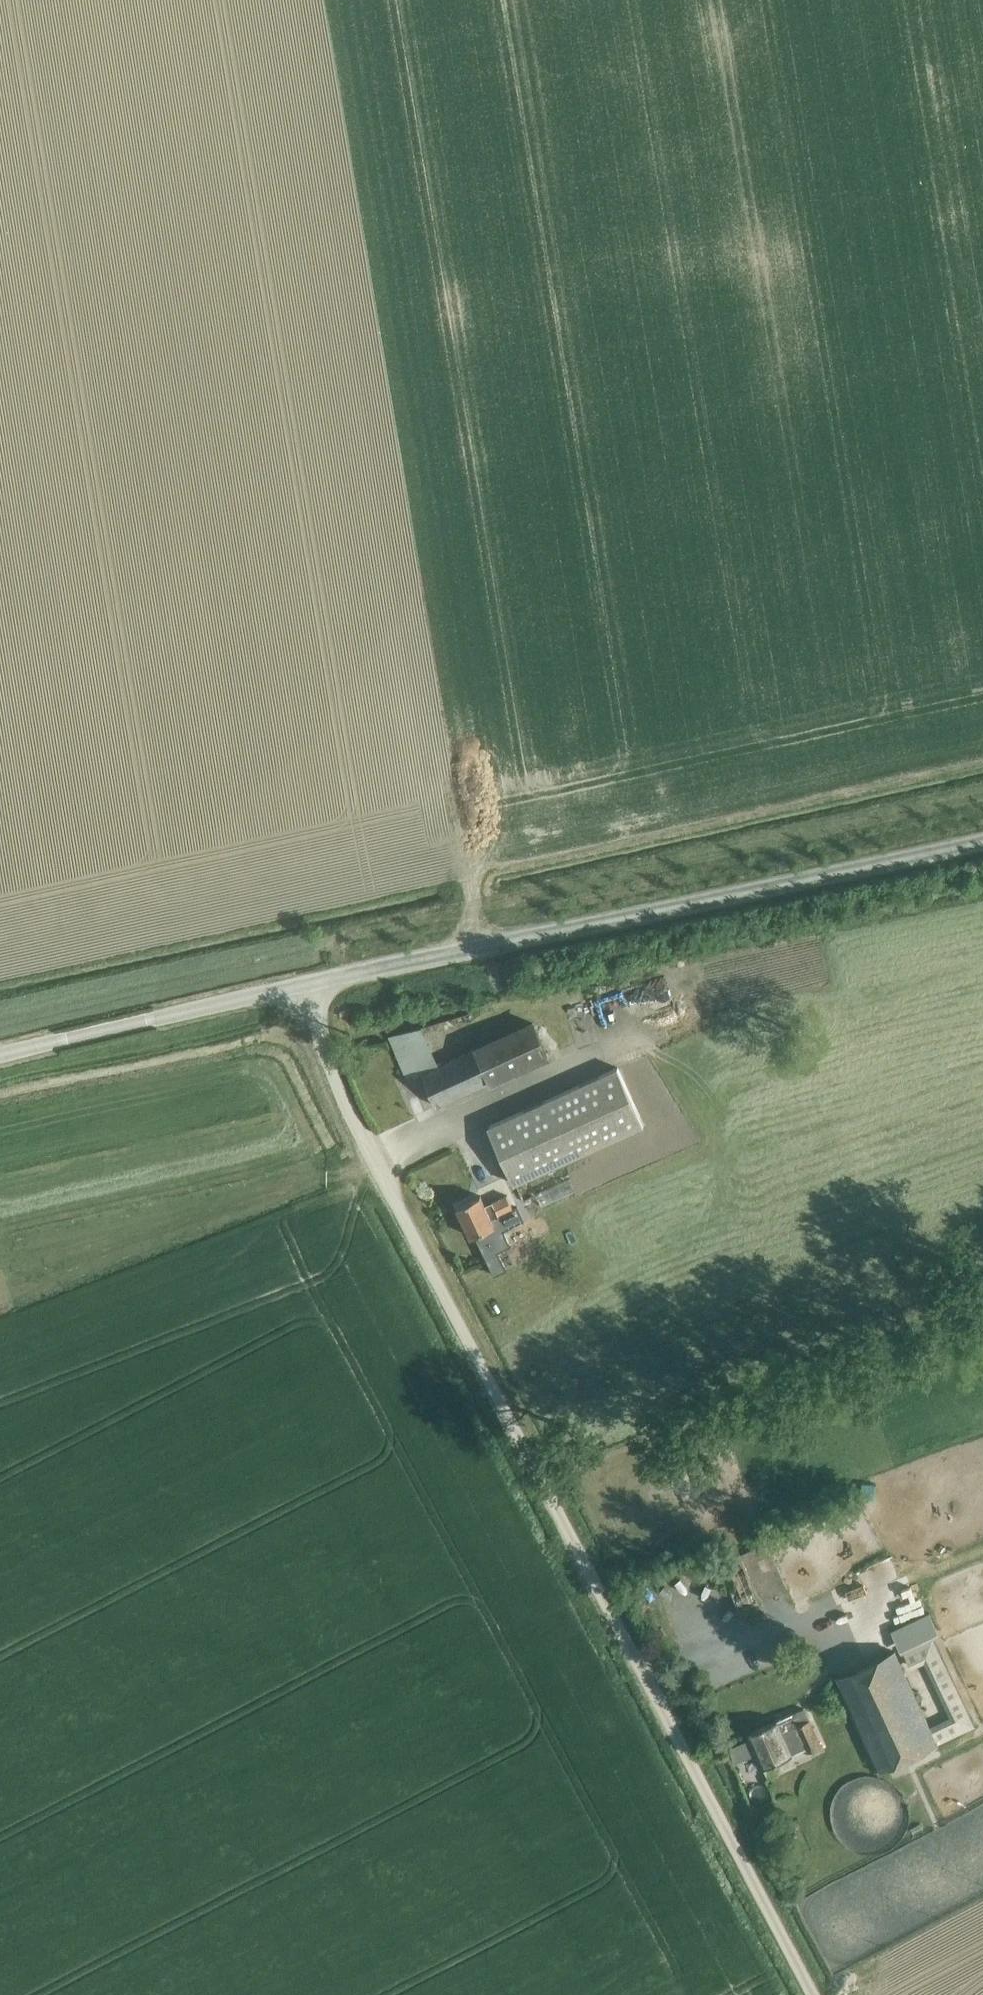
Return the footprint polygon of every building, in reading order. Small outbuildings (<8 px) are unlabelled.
[(434,1105),(488,1081),(474,1049),(420,1073),(434,1105)] [(487,1124),(514,1184),(644,1126),(617,1066),(487,1124)] [(480,1197),(458,1208),(472,1237),(475,1235),(485,1258),(510,1246),(503,1231),(524,1221),(517,1207),(512,1209),(506,1196),(484,1206),(480,1197)] [(755,1599),(736,1554),(717,1562),(736,1608),(755,1599)] [(932,1639),(903,1651),(904,1653),(910,1667),(925,1660),(953,1720),(929,1731),(935,1744),(972,1728),(932,1640),(932,1639)] [(935,1744),(929,1731),(893,1652),(837,1678),(879,1770),(935,1744)] [(790,1715),(776,1721),(746,1734),(761,1767),(805,1748),(807,1753),(819,1748),(802,1709),(790,1715)]
